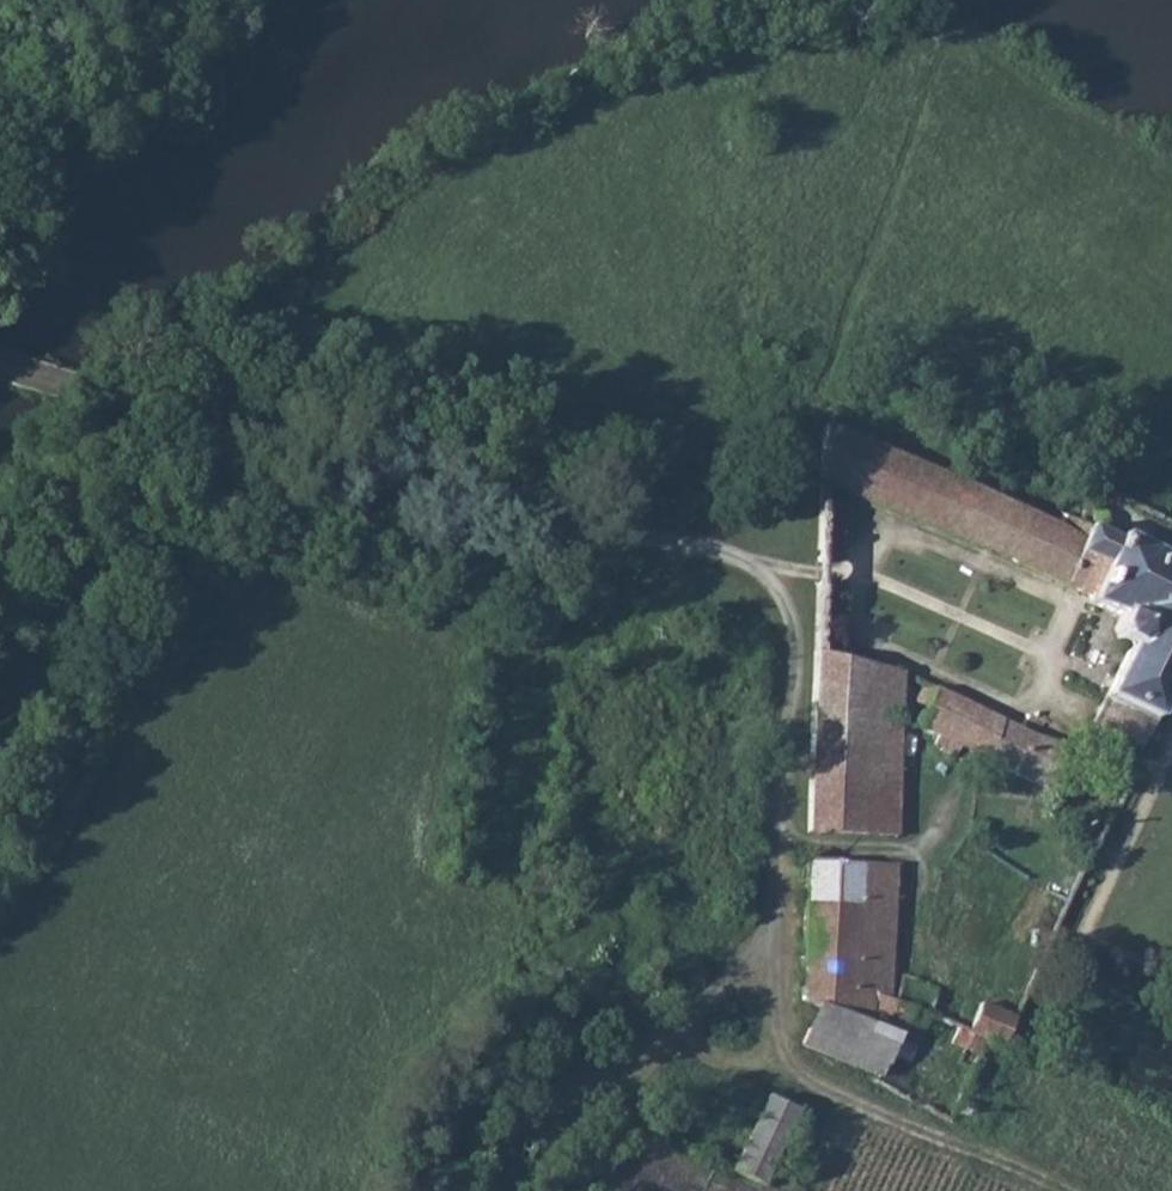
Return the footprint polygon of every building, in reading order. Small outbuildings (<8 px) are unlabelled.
[(1160,718),(1171,693),(1171,562),(1119,534),(1115,541),(1081,527),(1076,536),(935,475),(831,430),(828,476),(1093,590),(1089,599),(1124,614),(1112,642),(1132,651),(1112,698),(1160,718)] [(822,649),(818,745),(863,746),(864,711),(907,713),(907,674),(822,649)] [(965,748),(1070,795),(1088,756),(1032,737),(930,685),(926,706),(933,709),(926,729),(949,739),(944,750),(961,757),(965,748)] [(907,729),(907,713),(864,711),(863,746),(818,745),(816,833),(902,836),(907,729)] [(808,997),(823,1003),(883,1028),(886,1021),(905,1029),(927,1039),(937,1016),(948,989),(911,974),(899,995),(893,992),(892,940),(896,940),(901,861),(815,857),(808,997)] [(883,1028),(823,1003),(807,1042),(888,1074),(902,1036),(883,1028)] [(974,1036),(993,1044),(1008,1050),(1021,1021),(988,1007),(984,1016),(974,1036)] [(956,1048),(984,1062),(993,1044),(974,1036),(984,1016),(971,1011),(963,1029),(956,1048)] [(883,1028),(902,1036),(905,1029),(886,1021),(883,1028)] [(797,1110),(767,1095),(732,1167),(761,1181),(797,1110)]
